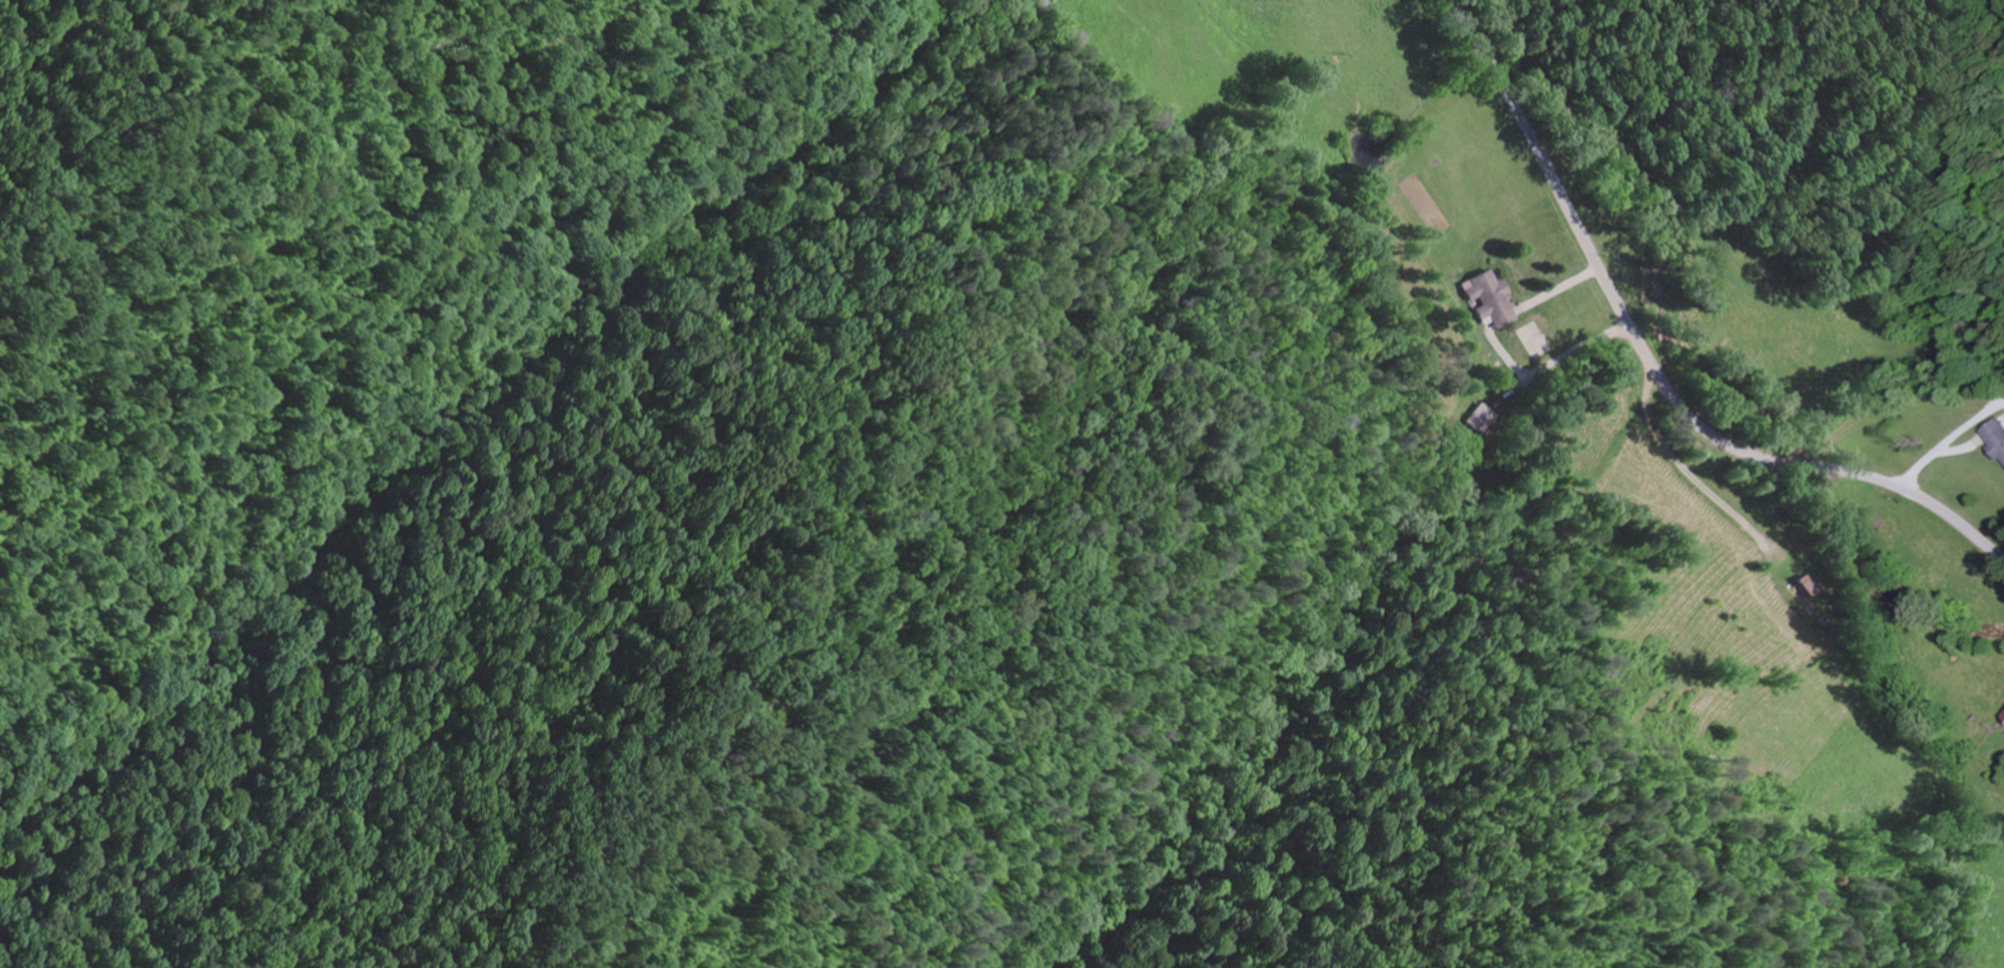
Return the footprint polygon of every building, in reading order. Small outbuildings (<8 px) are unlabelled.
[(1516,318),(1498,280),(1495,281),(1489,269),(1460,282),(1478,321),(1488,316),(1494,328),(1516,318)] [(1501,422),(1483,403),(1465,421),(1483,440),(1501,422)] [(2000,417),(1979,431),(1998,460),(2002,457),(2003,461),(2003,423),(2000,417)] [(1809,622),(1819,615),(1803,594),(1809,589),(1798,574),(1783,585),(1809,622)]
